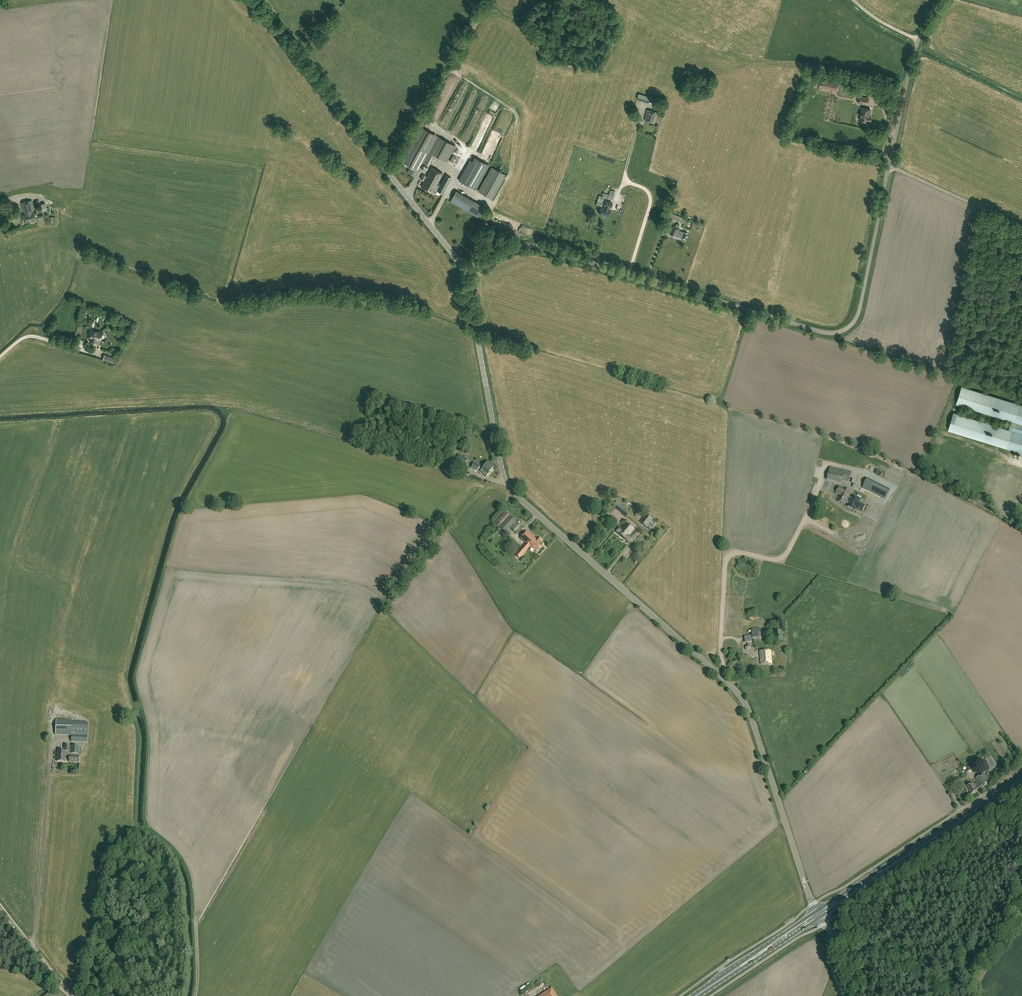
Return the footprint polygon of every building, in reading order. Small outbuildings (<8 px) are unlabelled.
[(455,90),(458,82),(451,80),(448,88),(455,90)] [(658,99),(639,94),(637,99),(656,105),(658,99)] [(860,96),(858,104),(868,106),(870,98),(860,96)] [(491,115),(496,117),(500,108),(495,106),(491,115)] [(863,108),(860,121),(868,122),(871,123),(872,117),(869,117),(871,110),(863,108)] [(655,123),(657,115),(658,112),(647,110),(645,120),(655,123)] [(447,162),(456,146),(439,136),(420,126),(401,161),(420,171),(429,155),(434,157),(435,155),(447,162)] [(483,143),(489,133),(484,130),(478,140),(483,143)] [(461,166),(463,159),(457,157),(455,164),(461,166)] [(461,181),(475,189),(489,165),(475,157),(461,181)] [(425,179),(425,180),(421,186),(432,193),(434,189),(443,194),(452,178),(445,175),(441,183),(438,182),(443,173),(432,167),(425,179)] [(493,199),(506,176),(492,168),(479,191),(493,199)] [(461,194),(460,195),(456,193),(452,205),(471,212),(476,199),(461,194)] [(25,214),(23,214),(25,222),(42,218),(42,215),(38,216),(36,211),(35,212),(32,200),(21,203),(24,212),(25,212),(25,214)] [(609,216),(610,209),(609,209),(609,206),(605,205),(605,208),(601,207),(600,214),(609,216)] [(673,226),(671,234),(677,236),(680,229),(673,226)] [(98,331),(91,330),(90,337),(91,338),(90,343),(97,344),(98,339),(101,340),(102,332),(101,331),(99,331),(98,331)] [(1012,421),(1009,430),(954,413),(948,430),(1021,452),(1020,456),(1021,457),(1021,406),(962,387),(957,403),(1012,421)] [(456,461),(465,465),(468,460),(459,455),(456,461)] [(447,463),(445,468),(452,472),(453,470),(456,472),(458,468),(450,463),(449,464),(447,463)] [(471,468),(477,471),(480,466),(474,463),(471,468)] [(489,463),(483,469),(481,472),(486,477),(494,468),(489,463)] [(852,472),(830,467),(827,480),(842,483),(842,480),(849,482),(852,472)] [(881,497),(885,488),(867,479),(863,488),(881,497)] [(837,501),(844,505),(845,503),(848,497),(851,491),(844,488),(843,488),(839,486),(835,493),(840,495),(837,501)] [(857,508),(857,509),(862,512),(865,506),(858,502),(859,500),(853,497),(852,498),(848,497),(845,503),(848,505),(847,507),(854,510),(855,508),(857,508)] [(617,501),(613,507),(626,517),(630,513),(627,511),(628,509),(617,501)] [(499,528),(510,515),(505,511),(495,524),(499,528)] [(613,522),(616,518),(607,512),(604,516),(613,522)] [(646,515),(640,522),(646,527),(652,520),(646,515)] [(510,516),(499,528),(506,533),(516,521),(510,516)] [(515,533),(522,526),(517,522),(511,528),(515,533)] [(634,530),(626,523),(621,529),(620,528),(617,532),(618,533),(626,540),(630,543),(633,539),(629,536),(634,530)] [(536,539),(527,531),(521,539),(526,543),(516,555),(519,558),(530,547),(531,548),(532,548),(537,552),(543,545),(540,543),(542,541),(538,537),(536,539)] [(753,639),(762,638),(761,628),(752,629),(753,639)] [(761,664),(772,664),(771,651),(760,651),(761,664)] [(56,735),(72,735),(72,722),(72,720),(56,720),(56,735)] [(72,735),(71,742),(88,742),(88,723),(72,722),(72,735)] [(70,755),(70,753),(69,753),(70,745),(64,745),(64,751),(58,751),(57,761),(65,762),(65,755),(70,755)] [(70,753),(70,755),(69,762),(79,763),(80,756),(79,756),(79,746),(71,745),(70,753)] [(984,757),(980,760),(981,763),(983,762),(988,771),(996,766),(990,757),(985,760),(984,757)] [(986,772),(976,779),(980,785),(979,786),(978,784),(975,786),(973,783),(970,785),(969,784),(964,787),(967,792),(969,791),(971,795),(992,782),(986,772)] [(556,978),(542,987),(548,995),(565,995),(568,994),(556,978)]
